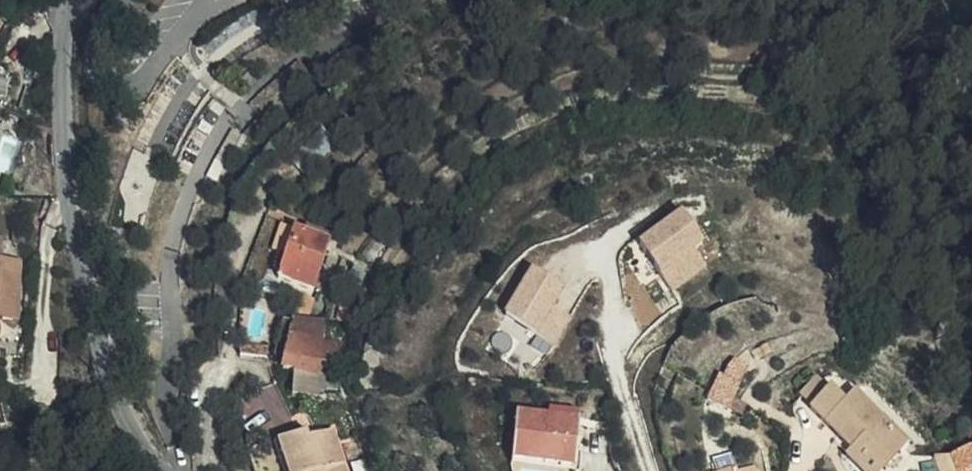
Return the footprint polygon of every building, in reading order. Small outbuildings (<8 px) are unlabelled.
[(12,4),(7,0),(0,0),(0,23),(12,4)] [(363,120),(359,132),(371,139),(377,126),(363,120)] [(297,226),(309,230),(319,204),(306,199),(297,226)] [(356,216),(319,204),(309,230),(302,255),(338,265),(356,216)] [(695,250),(705,243),(684,213),(642,243),(674,288),(706,265),(695,250)] [(10,321),(11,295),(24,295),(25,260),(6,260),(7,239),(0,239),(0,321),(10,321)] [(328,270),(323,286),(337,289),(342,275),(328,270)] [(565,323),(564,332),(575,328),(579,319),(575,313),(583,300),(566,291),(549,321),(565,323)] [(24,295),(11,295),(10,321),(23,321),(24,295)] [(343,352),(344,337),(361,338),(362,325),(344,322),(346,300),(312,295),(306,329),(302,349),(305,349),(317,351),(343,352)] [(258,320),(258,328),(283,331),(286,323),(258,320)] [(546,321),(540,351),(560,354),(564,332),(565,323),(549,321),(546,321)] [(733,352),(755,361),(763,340),(746,332),(742,340),(738,338),(733,352)] [(342,374),(343,352),(317,351),(316,373),(321,373),(342,374)] [(733,352),(728,363),(750,372),(755,361),(733,352)] [(812,375),(798,402),(811,409),(826,382),(812,375)] [(893,407),(889,412),(877,402),(871,408),(900,433),(910,422),(893,407)] [(350,470),(371,470),(379,468),(353,406),(331,414),(342,455),(350,470)] [(518,413),(514,456),(575,462),(579,411),(548,408),(547,415),(518,413)] [(330,409),(293,425),(314,470),(350,470),(342,455),(331,414),(330,409)] [(755,463),(737,469),(730,452),(712,458),(717,470),(758,470),(755,463)]
